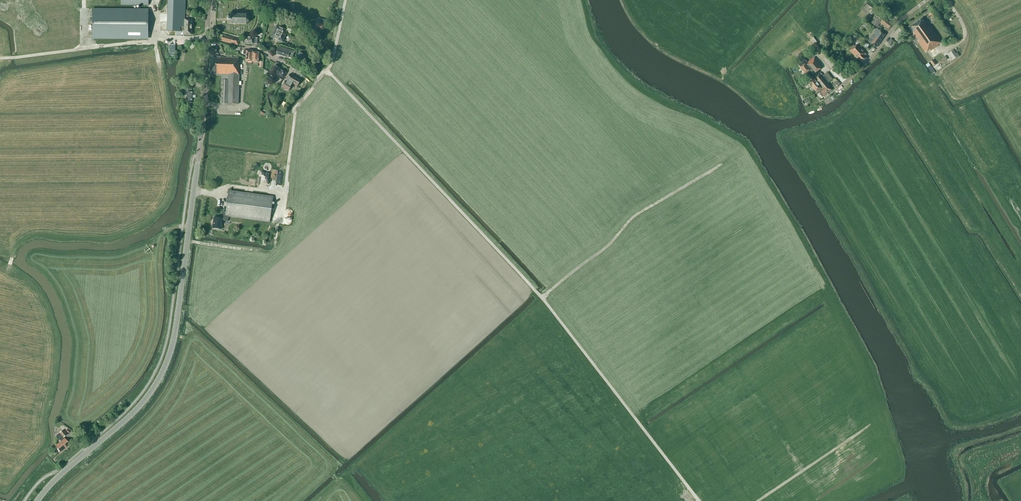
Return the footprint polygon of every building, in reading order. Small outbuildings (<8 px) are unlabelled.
[(191,35),(192,19),(185,19),(185,0),(174,0),(169,0),(168,31),(181,32),(181,31),(184,31),(184,35),(191,35)] [(148,10),(93,10),(92,38),(148,39),(148,10)] [(228,21),(228,24),(246,24),(249,22),(249,18),(246,15),(228,14),(228,17),(228,21)] [(880,23),(889,29),(892,24),(884,18),(883,20),(878,17),(872,24),(877,27),(880,23)] [(930,50),(930,51),(942,43),(930,25),(929,25),(926,21),(927,21),(924,17),(909,27),(914,34),(913,35),(925,53),(930,50)] [(271,37),(282,42),(287,31),(276,26),(271,37)] [(873,35),(881,41),(885,34),(880,31),(877,29),(873,35)] [(221,41),(237,46),(239,40),(223,35),(221,41)] [(868,41),(876,47),(881,41),(873,35),(868,41)] [(175,45),(181,45),(181,40),(173,40),(172,45),(169,45),(169,56),(175,56),(175,45)] [(814,45),(819,52),(823,49),(818,42),(814,45)] [(851,42),(846,47),(854,56),(858,61),(859,60),(862,63),(867,59),(864,56),(866,54),(857,44),(855,46),(851,42)] [(291,50),(279,46),(276,54),(288,58),(292,59),(295,52),(291,50)] [(220,104),(238,104),(240,63),(238,63),(239,58),(218,57),(218,54),(217,54),(217,47),(211,47),(210,74),(216,75),(216,76),(221,76),(220,104)] [(246,55),(246,62),(252,62),(253,52),(253,51),(243,50),(243,54),(246,55)] [(953,50),(949,53),(953,60),(958,56),(953,50)] [(801,68),(805,74),(810,70),(813,75),(821,69),(819,66),(820,66),(814,57),(808,63),(805,60),(798,65),(801,68)] [(274,78),(277,74),(283,78),(286,73),(280,69),(274,65),(269,75),(274,78)] [(823,75),(829,82),(833,79),(827,72),(823,75)] [(821,73),(819,74),(815,78),(823,88),(819,92),(823,97),(831,90),(822,77),(823,76),(821,73)] [(300,80),(289,74),(286,79),(288,80),(287,82),(285,81),(281,87),(289,91),(292,85),(291,85),(292,83),(297,86),(300,80)] [(812,86),(816,92),(821,88),(812,77),(809,80),(810,81),(808,82),(812,87),(812,86)] [(186,89),(188,89),(187,102),(195,103),(196,91),(192,91),(192,90),(192,82),(186,82),(186,89)] [(228,217),(270,222),(273,196),(229,190),(226,212),(222,212),(221,218),(214,217),(212,228),(221,229),(222,221),(228,222),(228,217)] [(55,446),(60,452),(69,445),(63,437),(66,435),(62,430),(59,433),(60,433),(57,435),(57,437),(59,439),(60,442),(55,446)]
